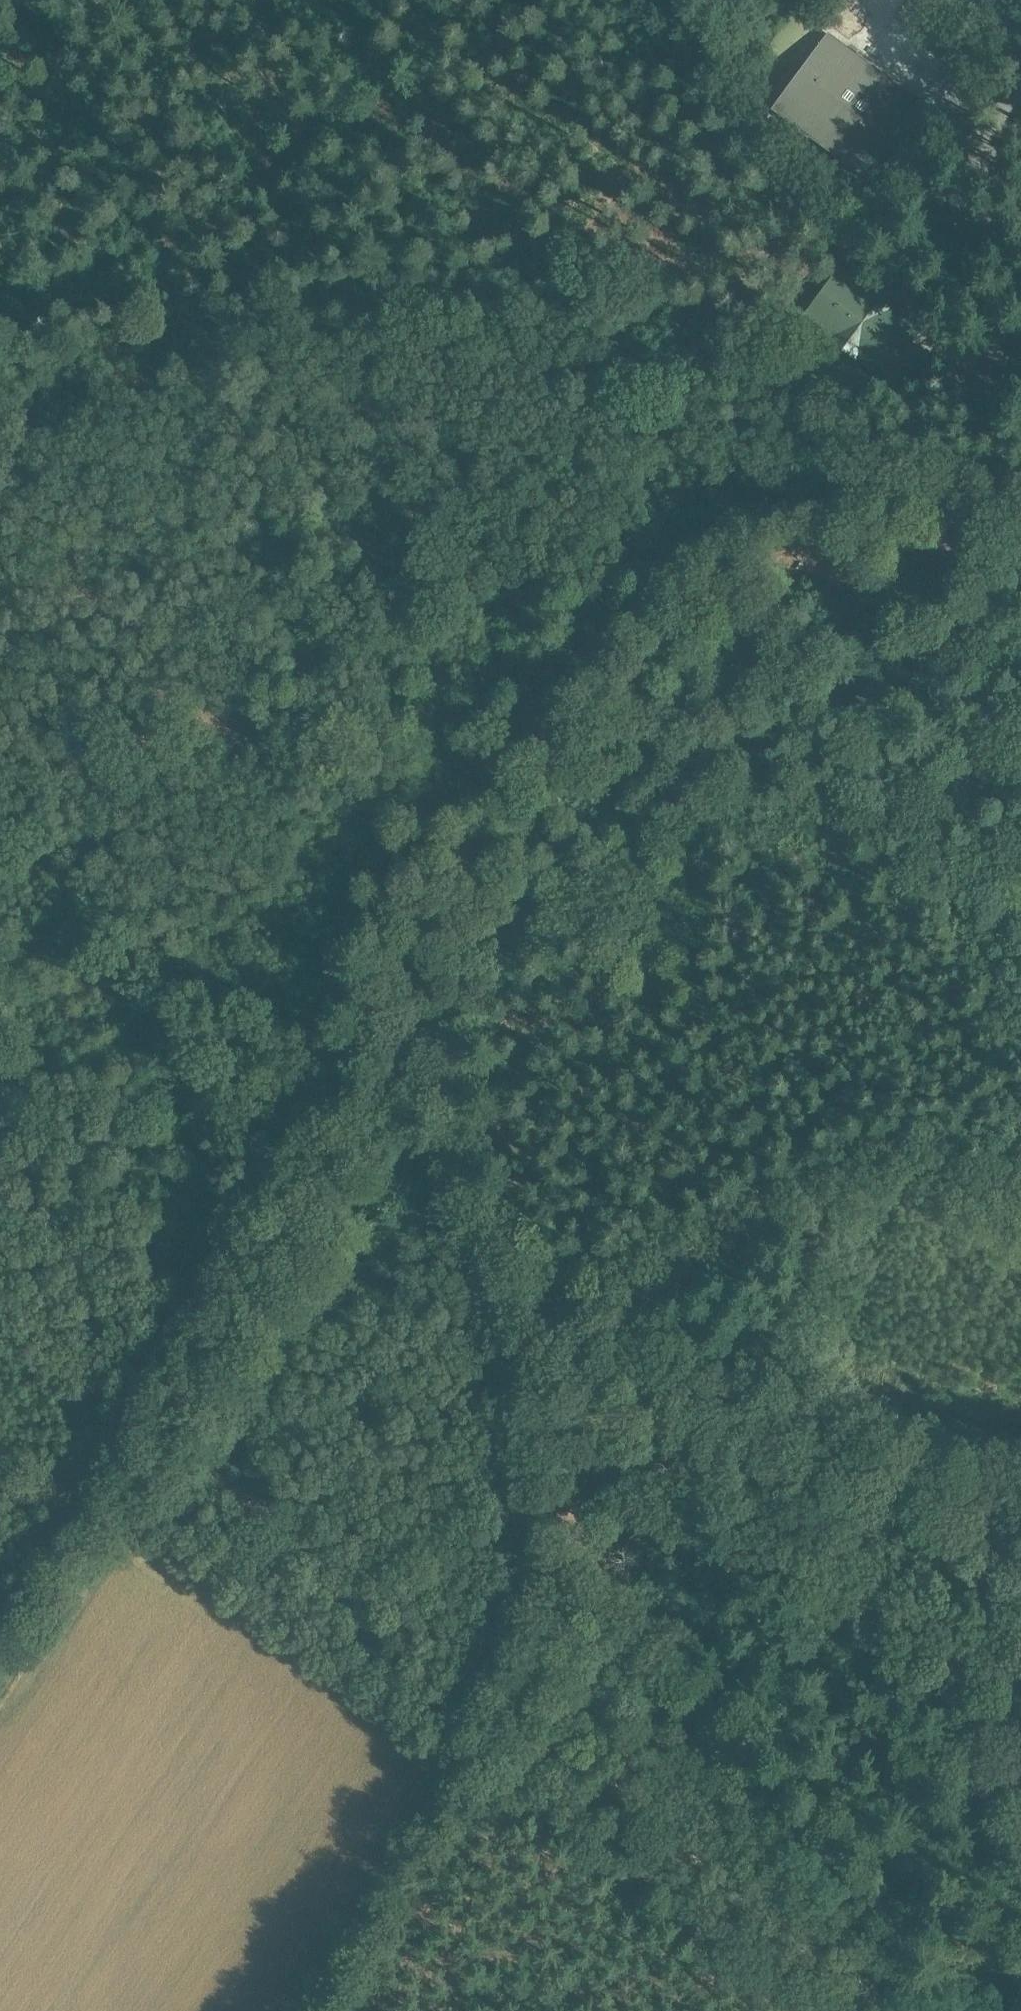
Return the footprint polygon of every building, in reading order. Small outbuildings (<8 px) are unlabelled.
[(871,182),(901,142),(892,135),(917,101),(827,34),(772,109),(871,182)] [(923,325),(840,265),(800,320),(882,380),(923,325)]
